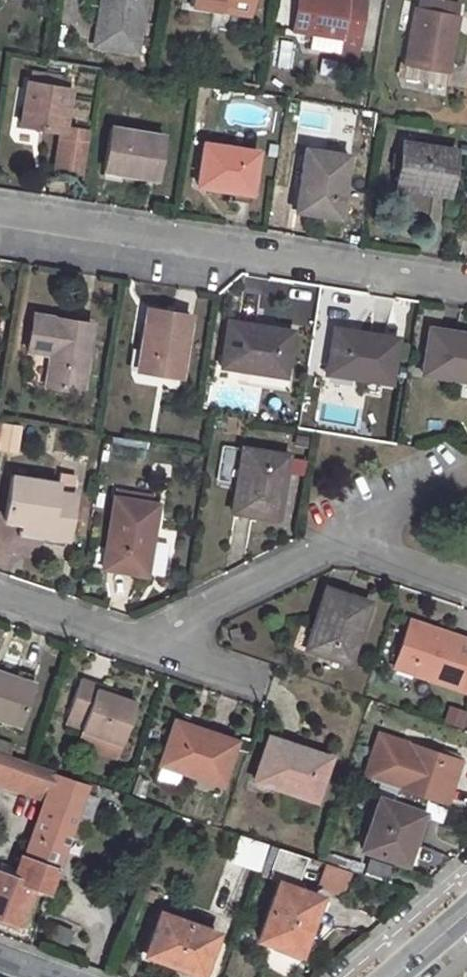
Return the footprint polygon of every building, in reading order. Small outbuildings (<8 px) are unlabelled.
[(94,44),(137,51),(145,0),(101,0),(94,44)] [(190,5),(251,15),(253,0),(191,0),(190,5)] [(363,0),(296,0),(291,30),(312,33),(309,48),(357,56),(365,0),(363,0)] [(416,9),(404,78),(447,85),(459,17),(416,9)] [(82,172),(89,131),(65,126),(71,89),(27,82),(21,124),(60,130),(54,168),(82,172)] [(111,127),(104,170),(158,178),(165,136),(111,127)] [(407,142),(399,187),(446,195),(453,150),(407,142)] [(204,143),(197,185),(252,193),(259,151),(204,143)] [(306,148),(296,210),(338,217),(347,155),(306,148)] [(430,242),(431,221),(411,220),(409,241),(430,242)] [(148,307),(137,371),(180,378),(191,314),(148,307)] [(35,314),(29,349),(51,353),(47,385),(81,391),(92,324),(35,314)] [(228,321),(221,367),(285,376),(292,332),(228,321)] [(334,328),(327,373),(391,382),(398,338),(334,328)] [(423,374),(466,381),(466,334),(431,329),(423,374)] [(243,447),(233,511),(278,519),(288,454),(243,447)] [(12,475),(5,520),(22,523),(51,527),(49,536),(68,539),(77,495),(58,491),(59,484),(12,475)] [(116,496),(103,567),(146,575),(158,504),(116,496)] [(22,523),(19,537),(48,542),(49,536),(51,527),(22,523)] [(327,587),(306,649),(349,663),(369,602),(327,587)] [(433,637),(436,628),(411,620),(408,628),(433,637)] [(395,667),(458,689),(466,664),(466,639),(436,628),(433,637),(408,628),(395,667)] [(20,726),(34,685),(0,674),(0,719),(20,726)] [(81,679),(69,714),(85,720),(81,731),(121,745),(136,703),(96,690),(97,684),(81,679)] [(466,720),(466,709),(450,703),(443,721),(464,728),(466,720)] [(175,721),(160,764),(221,785),(236,741),(175,721)] [(384,784),(428,799),(446,805),(460,762),(379,734),(364,777),(384,784)] [(269,737),(255,781),(316,800),(330,758),(269,737)] [(20,924),(34,886),(50,891),(89,783),(0,753),(0,781),(46,797),(17,878),(0,871),(0,916),(20,924)] [(384,784),(362,848),(405,863),(428,799),(384,784)] [(232,860),(260,870),(269,843),(241,833),(232,860)] [(307,855),(278,846),(268,878),(279,882),(297,888),(307,855)] [(370,860),(365,875),(389,883),(394,868),(370,860)] [(318,887),(345,894),(352,869),(325,862),(318,887)] [(279,882),(259,938),(299,953),(321,896),(297,888),(279,882)] [(161,913),(145,955),(202,975),(218,933),(161,913)] [(67,944),(74,929),(57,922),(51,936),(67,944)]
